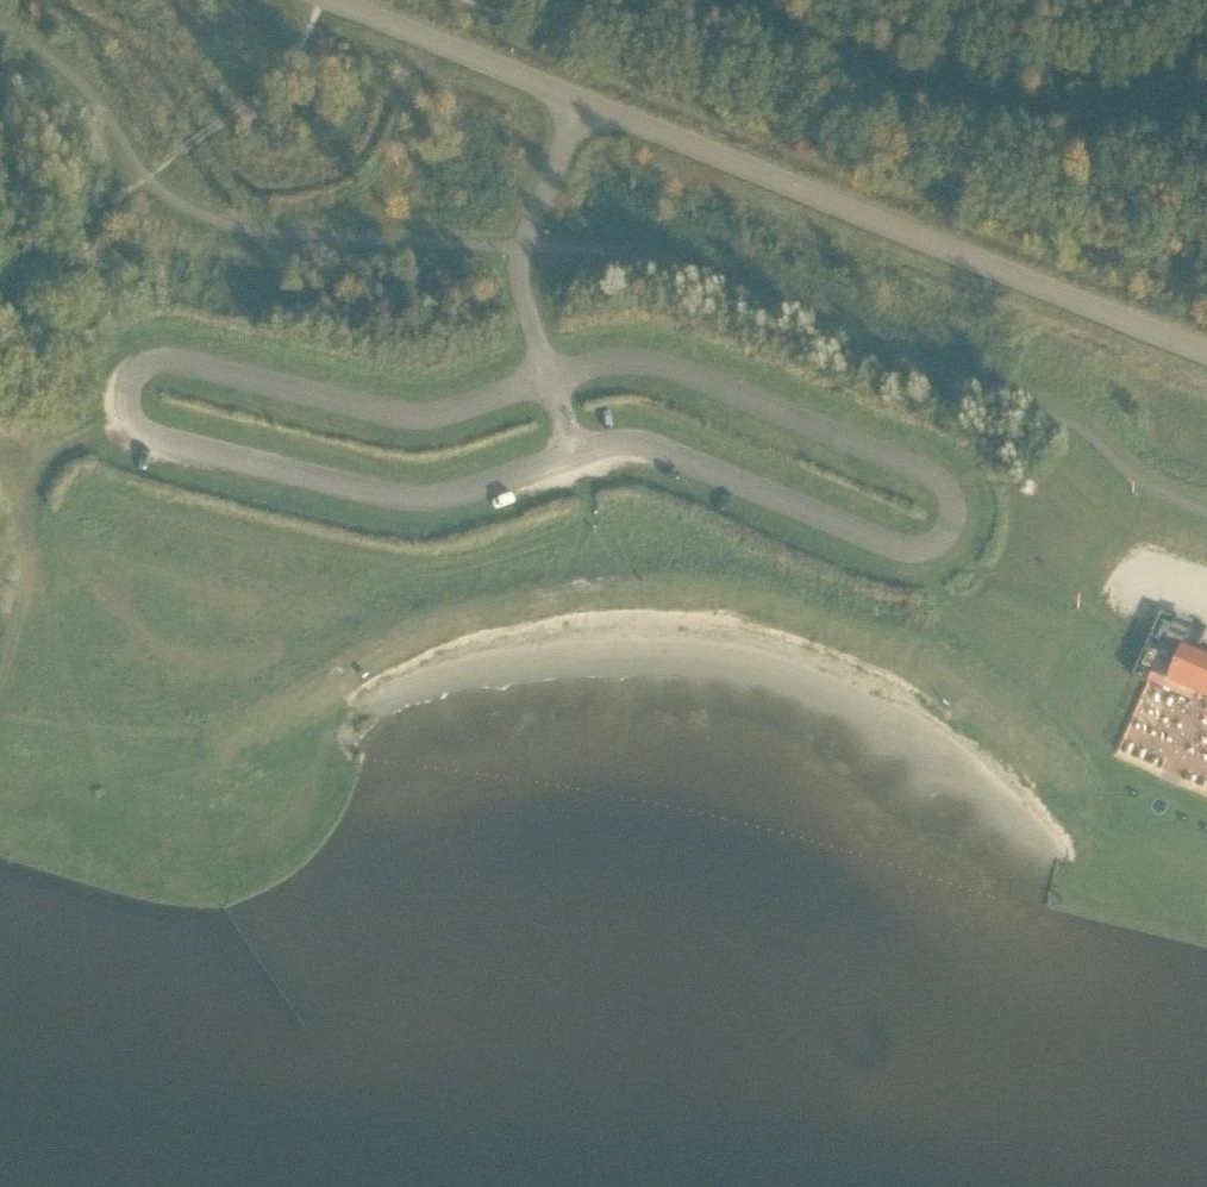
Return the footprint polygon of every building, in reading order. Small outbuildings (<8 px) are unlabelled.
[(1167,683),(1206,701),(1206,659),(1182,648),(1181,651),(1162,643),(1146,684),(1164,691),(1167,683)]
